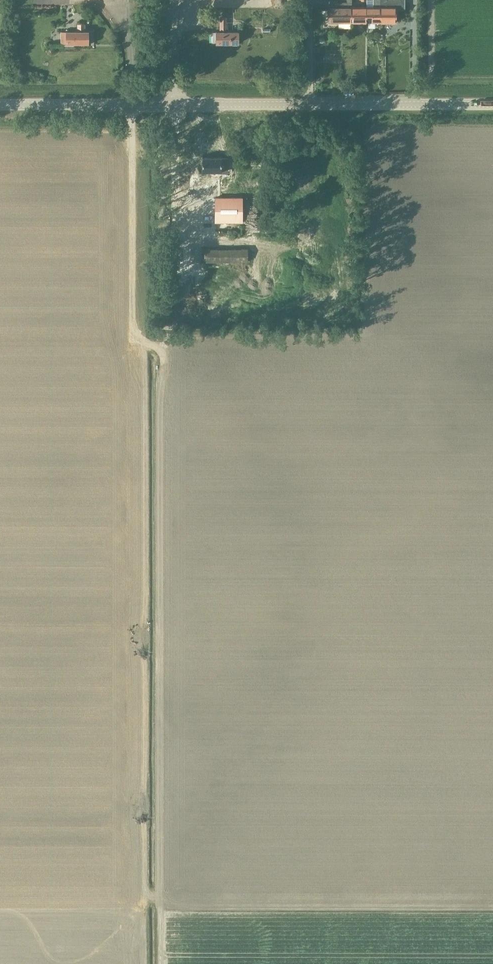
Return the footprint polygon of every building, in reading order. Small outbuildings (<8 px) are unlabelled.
[(329,6),(329,22),(337,22),(337,21),(352,22),(352,6),(352,0),(347,0),(347,1),(337,1),(337,6),(329,6)] [(381,6),(381,0),(373,0),(373,6),(366,6),(366,22),(381,22),(381,6)] [(381,22),(396,22),(396,7),(402,7),(403,0),(381,0),(381,6),(381,22)] [(366,22),(366,6),(352,6),(352,22),(366,22)] [(227,31),(227,23),(227,17),(220,17),(220,31),(216,31),(216,32),(212,32),(212,43),(216,43),(238,43),(238,31),(227,31)] [(88,44),(88,31),(84,31),(84,23),(78,23),(78,31),(66,31),(61,31),(61,43),(66,43),(66,44),(88,44)] [(227,170),(227,158),(221,158),(221,157),(202,157),(202,171),(221,171),(221,170),(227,170)] [(242,198),(215,197),(215,222),(242,222),(242,198)]
